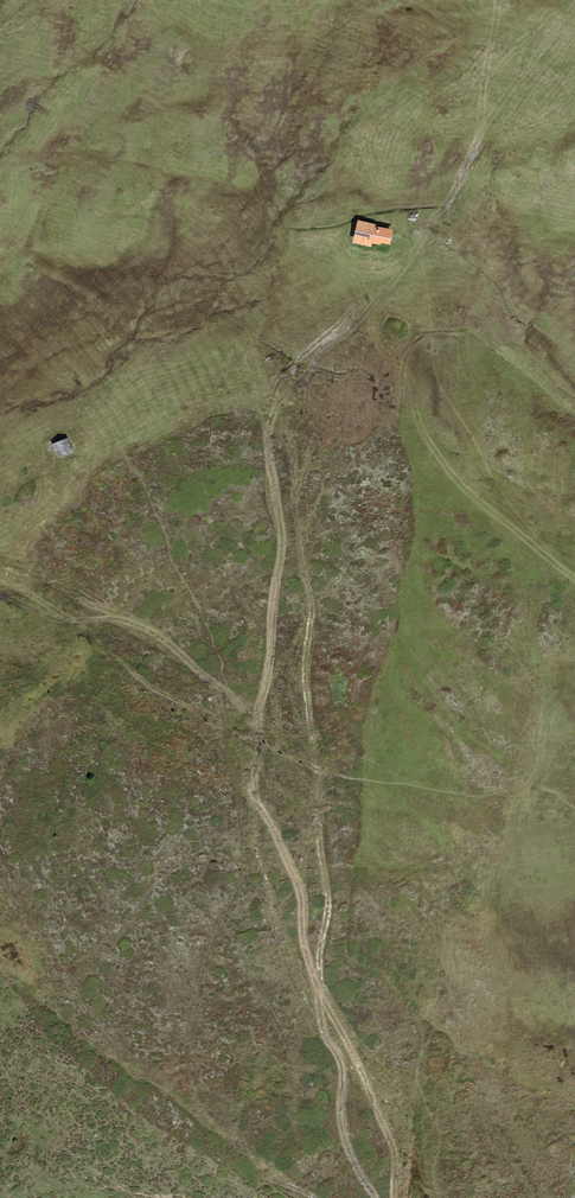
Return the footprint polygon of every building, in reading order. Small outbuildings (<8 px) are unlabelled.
[(394,228),(357,221),(353,244),(371,247),(372,240),(392,243),(394,228)] [(69,433),(50,442),(58,458),(77,449),(69,433)]
